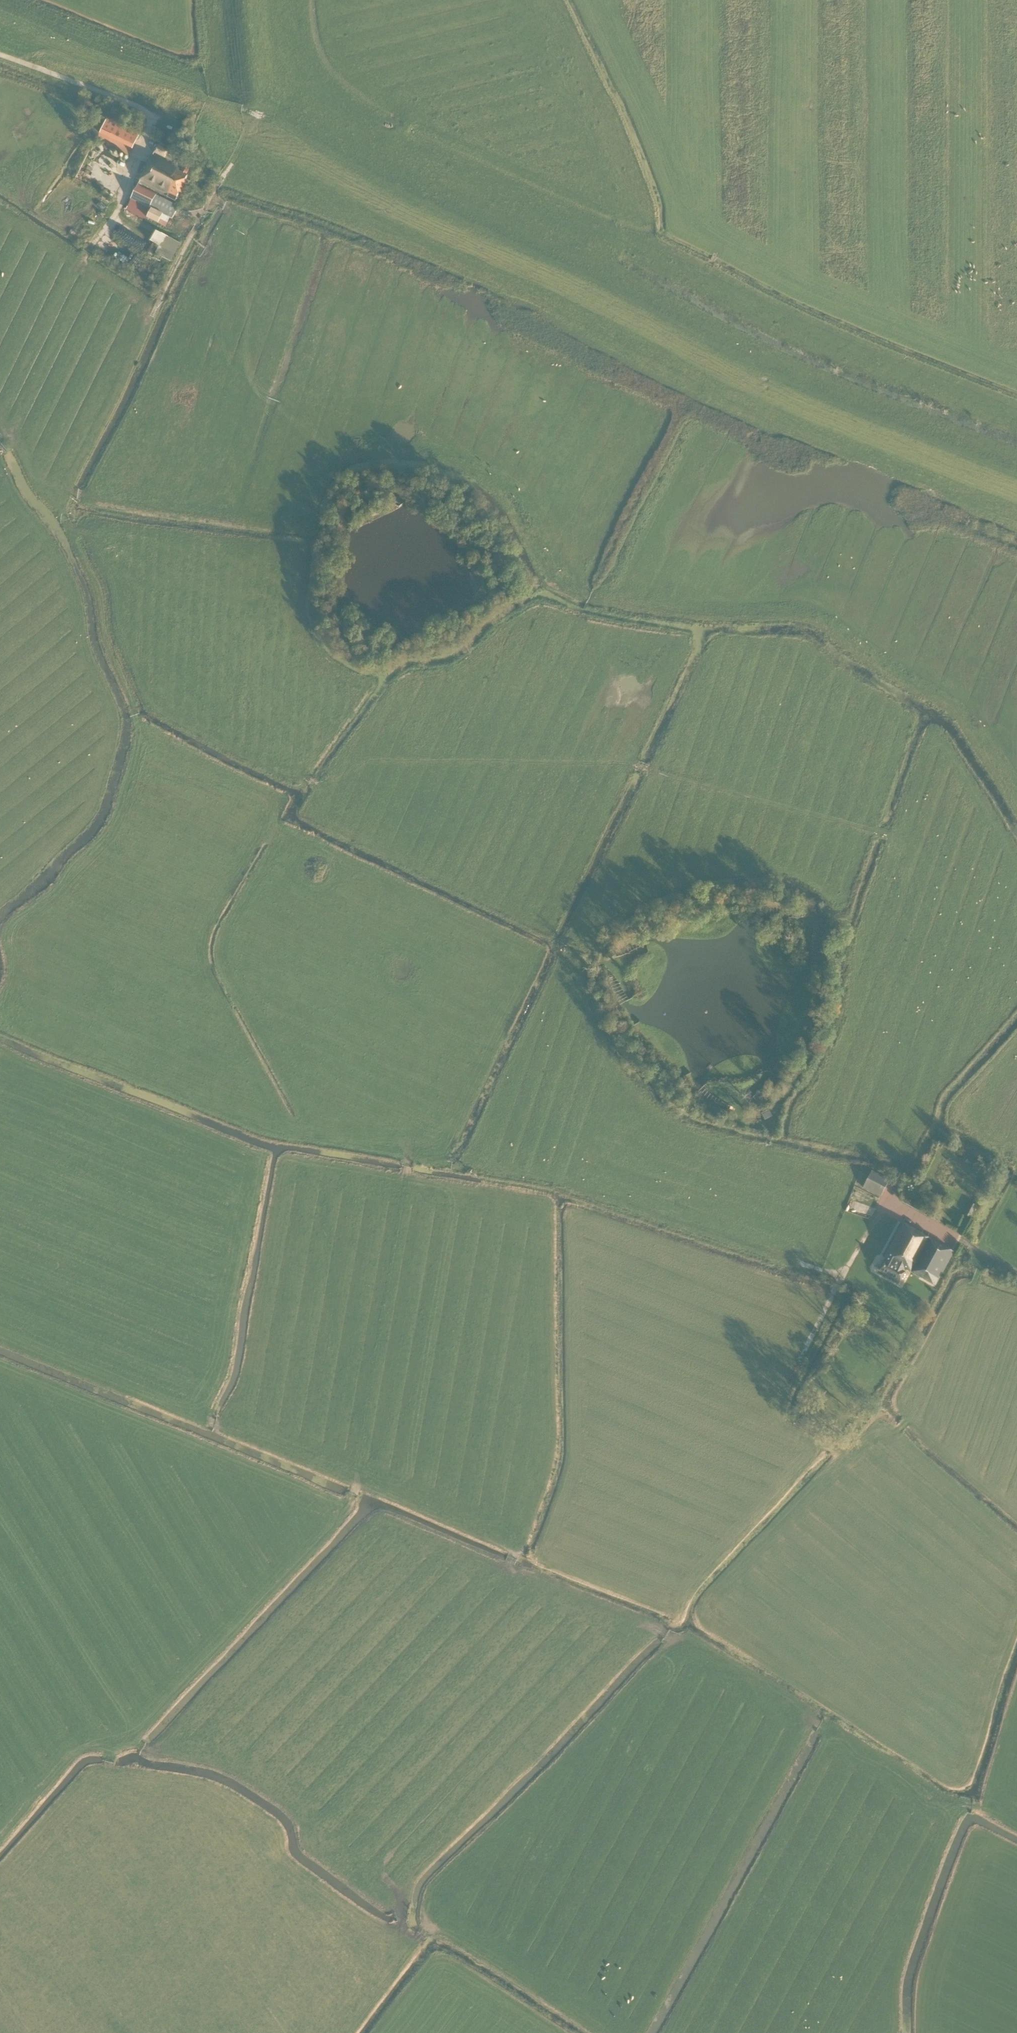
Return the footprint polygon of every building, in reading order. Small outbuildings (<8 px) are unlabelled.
[(97,139),(107,118),(96,112),(85,134),(97,140),(97,139)] [(97,139),(108,144),(107,146),(129,157),(140,135),(107,118),(97,139)] [(154,140),(160,143),(165,134),(159,131),(154,140)] [(154,152),(166,158),(169,151),(158,145),(154,152)] [(139,183),(176,201),(180,193),(182,194),(188,183),(185,182),(189,173),(153,155),(139,183)] [(172,219),(179,206),(156,195),(156,194),(138,185),(126,209),(152,222),(153,221),(164,226),(168,217),(172,219)] [(181,243),(165,235),(156,231),(151,241),(153,243),(148,253),(153,255),(158,245),(160,246),(155,254),(171,262),(181,243)] [(762,1113),(766,1119),(771,1116),(768,1110),(762,1113)] [(864,1187),(881,1196),(889,1180),(872,1171),(864,1187)] [(965,1214),(970,1217),(976,1207),(970,1204),(965,1214)] [(907,1269),(935,1285),(953,1252),(903,1223),(884,1257),(885,1258),(879,1269),(900,1281),(907,1269)]
